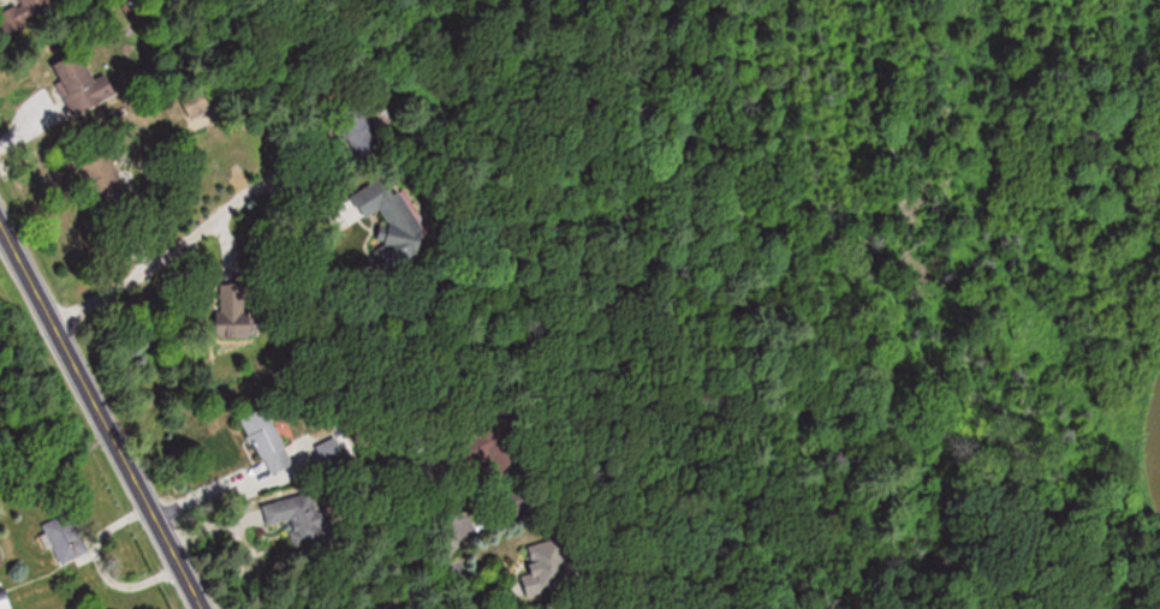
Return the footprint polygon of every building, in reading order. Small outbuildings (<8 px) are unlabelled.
[(22,18),(51,2),(50,0),(12,0),(22,18)] [(89,93),(83,64),(63,69),(69,97),(89,93)] [(353,195),(382,263),(416,249),(390,188),(380,192),(377,185),(353,195)] [(217,339),(250,339),(250,295),(217,295),(217,339)] [(266,407),(241,419),(268,477),(293,465),(266,407)] [(304,494),(260,505),(269,538),(313,526),(304,494)] [(42,525),(64,565),(88,551),(67,512),(42,525)] [(567,587),(560,556),(521,565),(528,596),(567,587)] [(8,599),(0,600),(0,608),(10,608),(8,599)]
